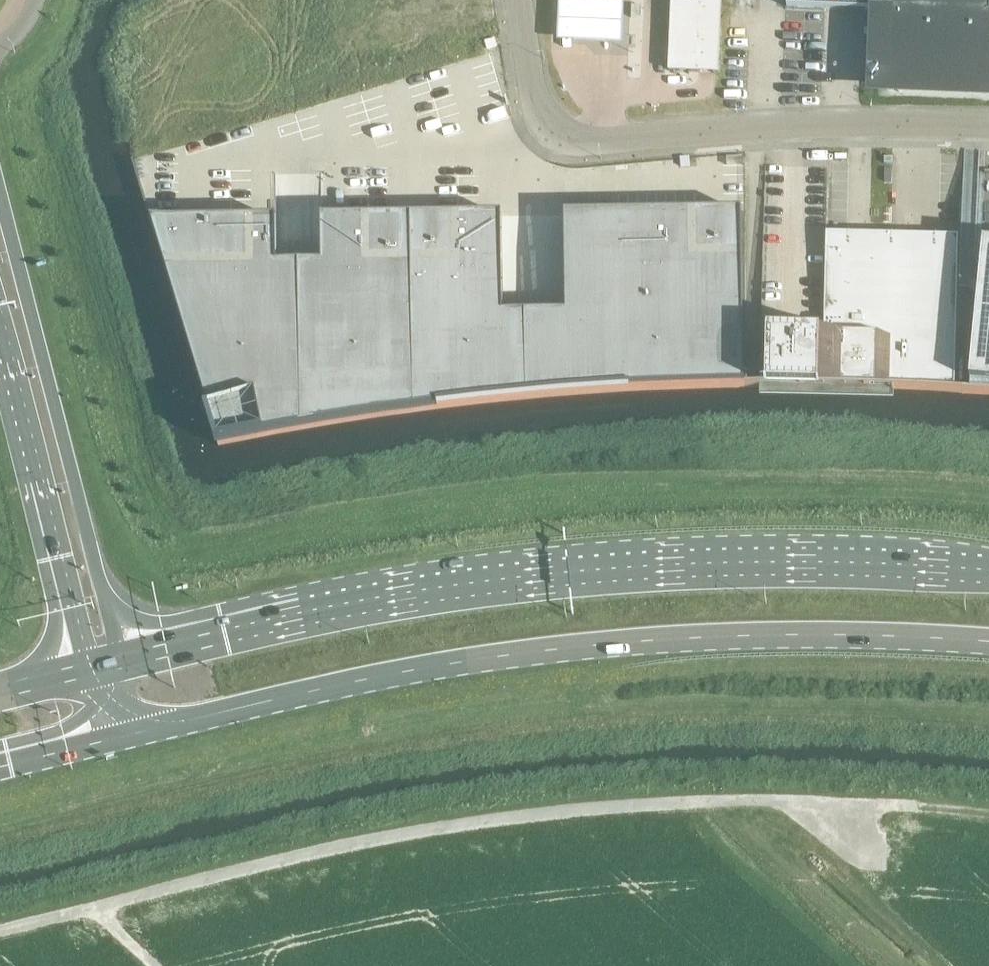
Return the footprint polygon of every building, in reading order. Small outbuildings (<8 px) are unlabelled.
[(669,71),(699,72),(715,73),(719,73),(722,0),(698,0),(698,1),(696,45),(671,44),(669,71)] [(787,7),(870,11),(870,13),(892,13),(889,89),(988,93),(988,0),(788,0),(787,7)] [(623,45),(625,4),(560,1),(557,42),(623,45)] [(632,6),(632,18),(642,18),(642,6),(632,6)] [(487,49),(498,46),(495,38),(485,41),(487,49)] [(567,315),(535,316),(537,396),(630,390),(723,387),(745,387),(745,385),(742,212),(565,215),(567,315)] [(503,216),(412,218),(415,410),(432,408),(512,399),(537,396),(535,316),(504,316),(503,216)] [(322,265),(300,266),(302,429),(358,419),(415,410),(412,218),(322,219),(322,265)] [(153,222),(151,222),(194,365),(219,445),(257,438),(280,433),(302,429),(300,266),(278,266),(277,220),(153,222)] [(827,235),(824,341),(780,340),(779,382),(801,382),(801,386),(746,385),(746,387),(963,392),(963,390),(955,390),(959,238),(827,235)] [(970,383),(988,385),(988,245),(984,245),(970,383)]
